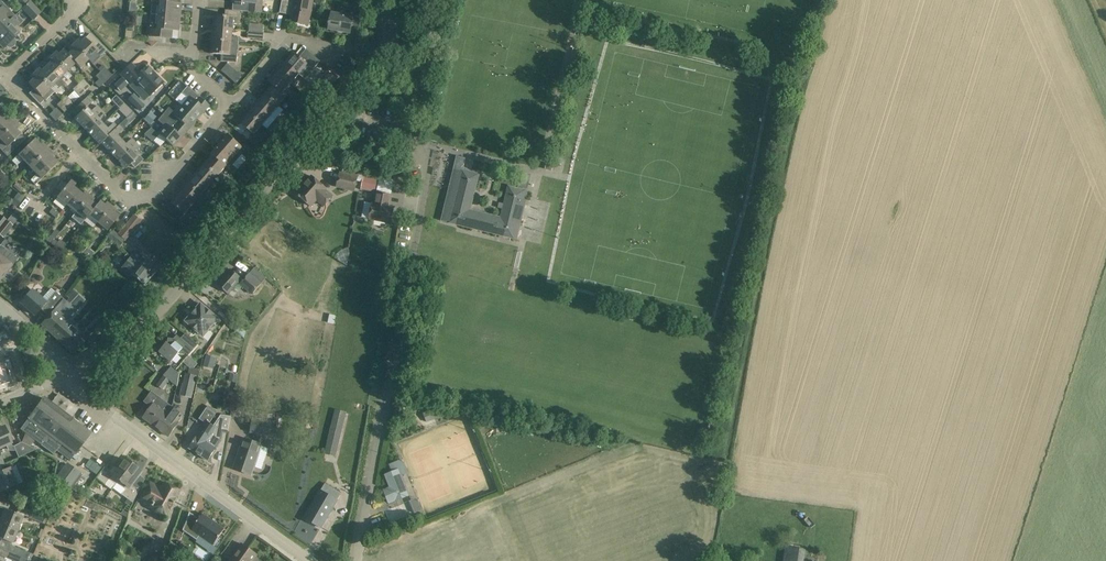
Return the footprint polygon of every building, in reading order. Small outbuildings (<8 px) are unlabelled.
[(151,15),(181,18),(182,5),(177,4),(178,0),(153,0),(151,15)] [(247,12),(261,14),(263,0),(233,0),(233,3),(248,4),(247,12)] [(291,16),(290,23),(308,26),(313,0),(312,0),(282,0),(279,14),(291,16)] [(15,16),(0,1),(0,30),(15,16)] [(41,14),(29,2),(21,10),(33,21),(41,14)] [(352,2),(351,11),(349,17),(331,13),(328,30),(350,34),(351,26),(360,28),(362,13),(362,4),(352,2)] [(214,16),(213,29),(233,31),(233,25),(240,26),(240,19),(241,12),(225,11),(225,17),(214,16)] [(163,38),(173,39),(174,31),(179,31),(181,18),(151,15),(149,37),(163,38)] [(0,30),(0,45),(3,49),(5,47),(6,48),(7,48),(9,49),(11,49),(13,48),(14,47),(15,45),(15,43),(15,41),(15,40),(14,39),(19,34),(13,28),(18,24),(15,21),(17,19),(15,16),(0,30)] [(232,38),(233,31),(213,29),(212,42),(238,44),(239,38),(232,38)] [(248,32),(248,39),(264,40),(264,33),(248,32)] [(78,40),(74,45),(89,60),(96,53),(100,57),(106,52),(90,35),(85,39),(81,43),(78,40)] [(236,63),(238,44),(212,42),(210,54),(221,55),(221,62),(236,63)] [(68,55),(75,64),(80,69),(89,60),(74,45),(69,49),(71,52),(68,55)] [(293,53),(285,62),(299,75),(306,80),(313,71),(312,70),(320,61),(307,49),(299,58),(293,53)] [(57,52),(52,56),(67,72),(75,64),(68,55),(63,50),(59,54),(57,52)] [(63,76),(67,72),(52,56),(48,61),(46,59),(42,63),(46,67),(58,80),(63,85),(67,81),(63,76)] [(299,75),(285,62),(277,72),(291,84),(295,87),(299,83),(295,79),(299,75)] [(39,69),(35,73),(50,88),(54,84),(56,86),(59,88),(63,85),(58,80),(46,67),(42,63),(38,67),(39,69)] [(134,81),(148,97),(163,83),(147,67),(140,74),(131,64),(120,75),(129,85),(134,81)] [(235,84),(241,77),(228,66),(222,73),(235,84)] [(105,68),(100,72),(108,80),(112,76),(105,68)] [(96,77),(100,81),(103,85),(108,80),(100,72),(96,77)] [(282,94),(283,94),(291,84),(277,72),(268,82),(272,85),(282,94)] [(50,88),(35,73),(30,77),(33,80),(28,84),(34,90),(29,94),(40,105),(44,101),(45,101),(54,93),(50,88)] [(114,86),(120,92),(128,85),(121,78),(114,86)] [(90,88),(83,80),(79,84),(86,91),(90,88)] [(72,90),(80,98),(86,91),(79,84),(78,85),(72,90)] [(278,107),(287,97),(283,94),(282,94),(272,85),(264,95),(278,107)] [(196,119),(208,106),(186,87),(181,94),(187,100),(181,107),(196,119)] [(324,87),(320,92),(324,96),(328,92),(324,87)] [(278,107),(264,95),(256,104),(270,116),(278,107)] [(73,104),(66,96),(62,101),(69,108),(73,104)] [(74,118),(82,127),(101,110),(96,105),(90,111),(86,107),(92,101),(87,96),(75,108),(79,113),(74,118)] [(116,96),(111,101),(116,106),(121,101),(116,96)] [(132,96),(127,101),(138,112),(143,106),(132,96)] [(311,101),(315,105),(319,100),(315,96),(311,101)] [(57,106),(64,113),(69,108),(62,101),(57,106)] [(311,101),(307,106),(311,109),(315,105),(311,101)] [(270,116),(256,104),(248,114),(262,126),(270,116)] [(163,115),(184,133),(196,119),(181,107),(175,114),(168,109),(163,115)] [(51,115),(56,120),(62,114),(57,110),(51,115)] [(104,114),(101,110),(82,127),(90,135),(102,124),(98,119),(104,114)] [(239,123),(253,135),(262,126),(248,114),(239,123)] [(172,147),(184,133),(163,115),(157,121),(164,127),(157,135),(172,147)] [(302,119),(298,116),(294,120),(299,124),(299,123),(302,119)] [(0,121),(0,138),(15,124),(10,120),(8,122),(4,117),(0,121)] [(294,120),(290,125),(294,129),(298,124),(294,120)] [(101,142),(109,151),(120,140),(117,136),(127,126),(123,121),(117,126),(101,142)] [(144,121),(139,126),(145,132),(150,128),(144,121)] [(107,128),(102,124),(90,135),(99,144),(101,142),(117,126),(113,122),(107,128)] [(3,152),(7,157),(25,140),(20,135),(16,131),(19,128),(15,124),(0,138),(0,150),(3,152)] [(145,137),(150,142),(157,135),(151,130),(145,137)] [(282,134),(277,139),(282,143),(286,138),(282,134)] [(218,140),(216,142),(237,160),(239,158),(242,155),(246,159),(249,156),(250,157),(254,153),(258,157),(260,154),(253,148),(251,149),(245,144),(245,145),(242,148),(228,136),(224,141),(220,137),(218,140)] [(125,144),(120,140),(109,151),(117,160),(135,143),(131,138),(125,144)] [(282,143),(277,139),(273,143),(278,147),(282,143)] [(17,166),(23,160),(36,174),(30,180),(35,185),(58,164),(49,155),(52,153),(45,146),(43,148),(34,140),(12,161),(17,166)] [(215,151),(212,155),(233,174),(237,170),(233,166),(237,160),(216,142),(212,147),(216,150),(215,151)] [(137,156),(133,152),(139,147),(135,143),(117,160),(125,168),(130,163),(134,167),(143,159),(139,155),(137,156)] [(212,155),(203,164),(217,177),(223,170),(225,167),(233,174),(212,155)] [(528,192),(509,187),(504,205),(499,203),(498,208),(503,209),(501,218),(470,211),(479,175),(461,170),(462,166),(463,167),(466,158),(456,156),(441,221),(447,222),(447,221),(450,222),(449,223),(516,239),(528,192)] [(203,164),(195,174),(209,186),(210,185),(215,179),(217,178),(217,177),(203,164)] [(250,171),(249,171),(254,175),(258,170),(254,166),(250,171)] [(249,171),(245,176),(250,180),(254,175),(249,171)] [(340,172),(337,187),(354,192),(357,177),(340,172)] [(195,174),(187,183),(201,195),(204,192),(205,191),(209,186),(195,174)] [(375,191),(378,176),(365,174),(362,189),(375,191)] [(316,198),(323,205),(332,195),(310,175),(295,192),(310,205),(316,198)] [(57,198),(66,205),(78,191),(74,188),(76,185),(70,181),(57,198)] [(187,183),(179,193),(193,205),(196,208),(204,198),(201,195),(187,183)] [(13,188),(20,194),(24,190),(17,184),(13,188)] [(234,190),(233,190),(237,194),(241,189),(242,189),(238,185),(234,190)] [(84,192),(82,195),(78,191),(66,205),(76,213),(89,196),(84,192)] [(18,193),(14,198),(20,203),(23,200),(24,198),(18,193)] [(172,204),(168,209),(180,220),(184,215),(191,207),(193,205),(179,193),(170,202),(172,204)] [(364,203),(362,218),(370,220),(391,224),(394,208),(389,207),(391,196),(377,193),(375,205),(373,204),(372,205),(364,203)] [(76,213),(72,218),(81,225),(85,220),(85,221),(89,217),(88,217),(96,206),(92,203),(94,200),(89,196),(76,213)] [(88,217),(89,217),(98,224),(111,207),(106,203),(104,205),(100,202),(96,206),(88,217)] [(217,209),(221,213),(225,208),(221,204),(217,209)] [(116,211),(111,207),(98,224),(107,232),(119,217),(114,213),(116,211)] [(56,219),(59,215),(53,209),(49,214),(56,219)] [(217,209),(213,214),(217,217),(221,213),(217,209)] [(141,221),(133,215),(121,230),(129,236),(141,221)] [(0,229),(0,236),(3,238),(13,226),(6,220),(0,229)] [(206,230),(210,225),(206,221),(202,226),(206,230)] [(107,239),(118,248),(124,241),(113,231),(107,239)] [(55,240),(50,236),(46,241),(54,247),(58,243),(55,240)] [(58,243),(54,247),(59,251),(65,244),(60,240),(58,243)] [(0,246),(0,282),(1,283),(18,260),(11,255),(7,252),(0,246)] [(85,258),(71,247),(68,252),(72,255),(69,259),(80,263),(85,258)] [(59,253),(58,254),(69,259),(71,256),(68,253),(62,249),(59,253)] [(135,251),(130,257),(127,254),(118,264),(144,286),(158,269),(135,251)] [(252,295),(262,284),(249,273),(244,280),(230,268),(217,284),(229,294),(239,282),(241,284),(240,285),(252,295)] [(32,292),(21,304),(28,310),(34,316),(35,317),(41,310),(49,317),(55,311),(64,319),(66,318),(74,310),(73,309),(69,305),(66,303),(64,301),(55,292),(51,289),(44,297),(47,300),(44,304),(41,300),(32,292)] [(69,300),(66,303),(69,305),(78,295),(73,290),(67,297),(69,300)] [(203,335),(218,318),(200,303),(185,320),(203,335)] [(49,317),(42,325),(71,352),(73,354),(87,340),(64,319),(55,311),(49,317)] [(245,338),(246,330),(237,323),(233,328),(245,338)] [(161,357),(168,359),(171,361),(177,354),(184,355),(185,353),(188,356),(198,345),(185,334),(181,339),(177,335),(172,341),(168,340),(167,343),(159,352),(162,355),(161,357)] [(30,350),(24,354),(28,362),(35,359),(30,350)] [(213,369),(217,357),(206,354),(203,366),(213,369)] [(198,364),(190,356),(184,363),(188,367),(194,368),(198,364)] [(0,363),(0,386),(12,382),(9,372),(15,370),(11,357),(4,359),(5,362),(0,363)] [(177,386),(179,374),(170,367),(163,375),(177,386)] [(185,372),(180,395),(192,398),(197,375),(199,376),(200,370),(189,368),(188,373),(185,372)] [(230,373),(229,381),(237,383),(238,375),(230,373)] [(162,389),(169,380),(163,376),(156,385),(162,389)] [(64,401),(66,392),(60,390),(57,399),(64,401)] [(160,397),(144,418),(156,428),(171,407),(170,407),(172,405),(160,397)] [(21,430),(43,447),(54,455),(56,451),(71,462),(76,455),(91,434),(78,425),(44,399),(21,430)] [(171,407),(156,428),(168,437),(179,423),(183,416),(171,407)] [(207,423),(189,449),(198,455),(203,448),(206,450),(209,445),(206,443),(211,434),(213,436),(215,433),(213,432),(216,428),(214,427),(209,424),(216,414),(206,407),(199,418),(207,423)] [(336,457),(346,413),(335,410),(325,455),(336,457)] [(435,419),(431,410),(423,413),(427,422),(435,419)] [(203,448),(198,455),(208,461),(221,440),(223,431),(228,432),(231,418),(221,416),(214,427),(216,428),(213,432),(215,433),(213,436),(211,434),(206,443),(209,445),(206,450),(203,448)] [(252,418),(250,433),(273,437),(273,436),(279,437),(281,429),(275,428),(276,422),(252,418)] [(4,428),(0,430),(0,450),(6,447),(8,451),(15,451),(18,458),(37,450),(21,443),(14,447),(12,446),(4,428)] [(234,469),(251,475),(261,446),(244,440),(234,469)] [(105,468),(97,479),(105,485),(109,480),(116,485),(117,484),(118,484),(132,465),(131,464),(130,466),(120,458),(110,472),(105,468)] [(390,488),(384,490),(389,503),(408,496),(398,470),(399,470),(396,462),(389,465),(392,473),(385,476),(390,488)] [(67,464),(56,478),(71,489),(82,475),(67,464)] [(118,484),(126,490),(122,495),(133,504),(139,491),(132,486),(142,472),(132,465),(118,484)] [(0,473),(0,490),(1,492),(16,485),(9,469),(0,473)] [(150,507),(149,509),(166,518),(180,492),(164,484),(161,490),(149,483),(140,501),(150,507)] [(321,528),(337,501),(337,500),(341,493),(325,484),(321,491),(305,518),(321,528)] [(410,514),(423,511),(420,498),(407,502),(410,514)] [(47,511),(32,505),(30,511),(45,517),(47,511)] [(0,523),(18,531),(24,518),(5,510),(5,512),(3,511),(0,517),(2,518),(0,523)] [(28,517),(42,523),(45,517),(30,511),(28,517)] [(213,545),(225,529),(203,514),(199,520),(189,512),(183,531),(197,540),(200,536),(213,545)] [(13,545),(18,531),(0,523),(0,540),(13,545)] [(241,544),(230,560),(259,560),(260,560),(256,557),(257,556),(241,544)] [(30,554),(10,545),(7,552),(9,553),(27,560),(30,554)] [(805,549),(785,547),(783,560),(803,560),(805,549)] [(9,553),(6,560),(9,560),(27,560),(9,553)]
